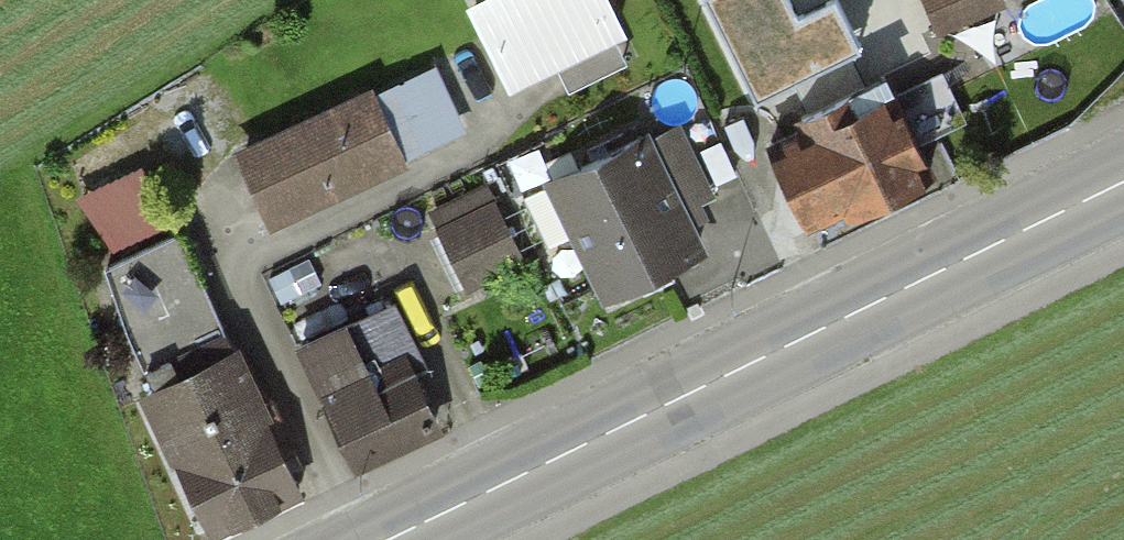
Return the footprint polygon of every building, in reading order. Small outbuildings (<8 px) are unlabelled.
[(510,73),(627,16),(619,0),(474,0),(510,73)] [(759,82),(861,32),(845,0),(718,0),(759,82)] [(942,25),(1001,0),(931,0),(942,25)] [(430,50),(233,144),(271,224),(468,131),(430,50)] [(890,83),(779,134),(815,211),(926,159),(890,83)] [(650,120),(542,170),(605,305),(713,255),(650,120)] [(154,164),(94,189),(123,259),(183,234),(154,164)] [(507,184),(439,215),(479,299),(546,268),(507,184)] [(404,294),(295,341),(352,469),(460,421),(404,294)] [(238,339),(145,382),(214,530),(307,487),(238,339)]
